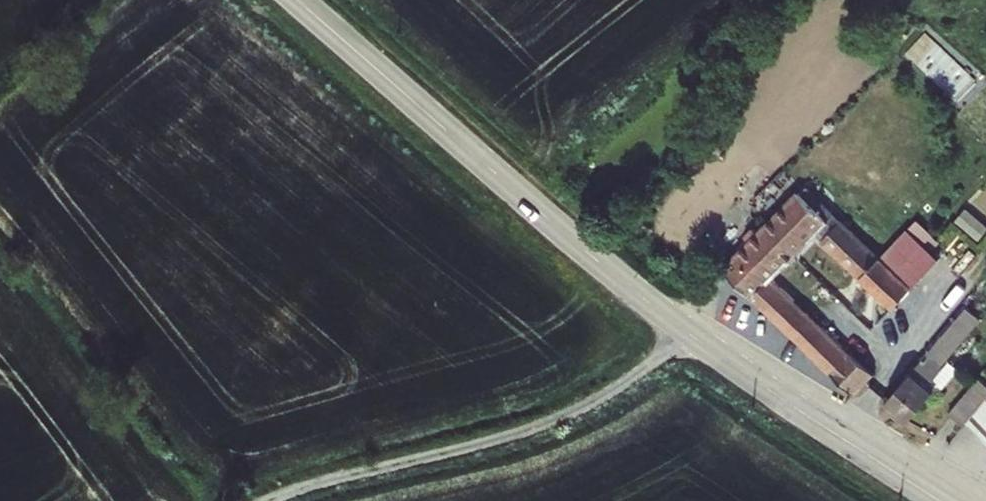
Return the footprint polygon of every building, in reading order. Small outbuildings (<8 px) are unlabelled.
[(765,314),(785,294),(771,280),(839,214),(812,186),(724,272),(765,314)] [(865,207),(846,226),(863,244),(883,225),(865,207)] [(841,222),(821,241),(889,313),(913,290),(902,278),(899,281),(863,244),(846,226),(841,222)] [(796,306),(785,294),(765,314),(777,325),(796,306)] [(796,306),(777,325),(848,398),(867,379),(796,306)] [(927,364),(887,414),(906,429),(934,396),(939,400),(950,386),(972,359),(955,345),(975,323),(967,316),(935,354),(927,364)] [(985,405),(985,400),(974,390),(947,421),(962,433),(966,428),(985,405)] [(966,428),(985,445),(985,405),(966,428)]
